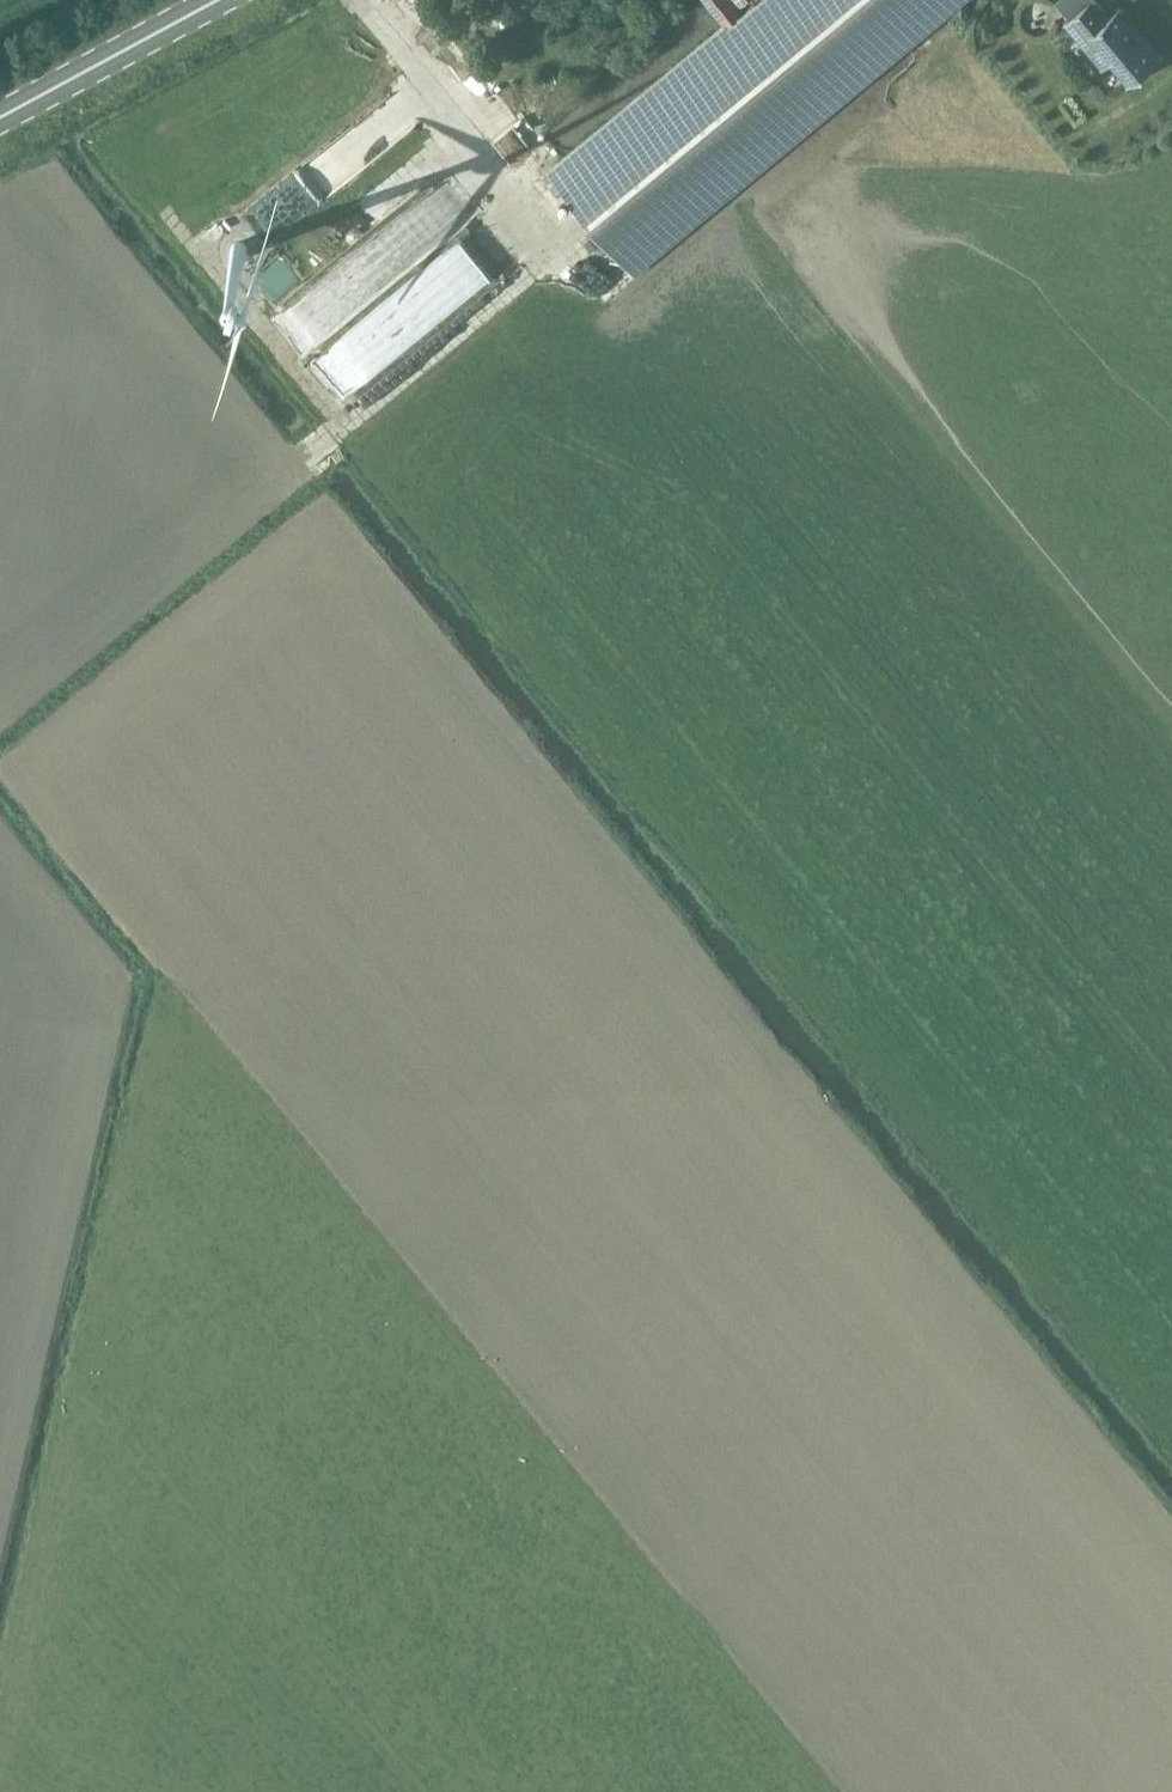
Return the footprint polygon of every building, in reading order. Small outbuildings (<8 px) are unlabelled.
[(956,0),(759,0),(726,27),(723,23),(547,169),(631,270),(956,0)] [(725,25),(741,12),(732,0),(706,0),(725,25)] [(1086,0),(1050,0),(1060,17),(1086,0)] [(1158,59),(1117,9),(1107,17),(1103,12),(1105,10),(1097,0),(1090,0),(1068,18),(1092,47),(1088,50),(1103,67),(1110,61),(1128,83),(1158,59)] [(306,364),(333,400),(518,260),(481,211),(315,335),(326,349),(306,364)] [(230,252),(229,253),(230,254),(230,255),(230,256),(231,257),(231,258),(232,258),(232,259),(233,259),(233,260),(234,260),(234,261),(235,261),(236,261),(237,261),(238,261),(239,261),(240,261),(241,261),(242,261),(242,260),(243,260),(244,259),(245,258),(246,257),(246,256),(246,255),(247,254),(247,253),(247,252),(247,251),(246,251),(246,250),(246,249),(246,248),(245,248),(245,247),(244,247),(244,246),(243,246),(242,245),(241,245),(240,244),(239,244),(238,244),(237,244),(236,244),(235,245),(234,245),(233,246),(232,247),(231,247),(231,248),(230,249),(230,250),(230,251),(230,252)]
